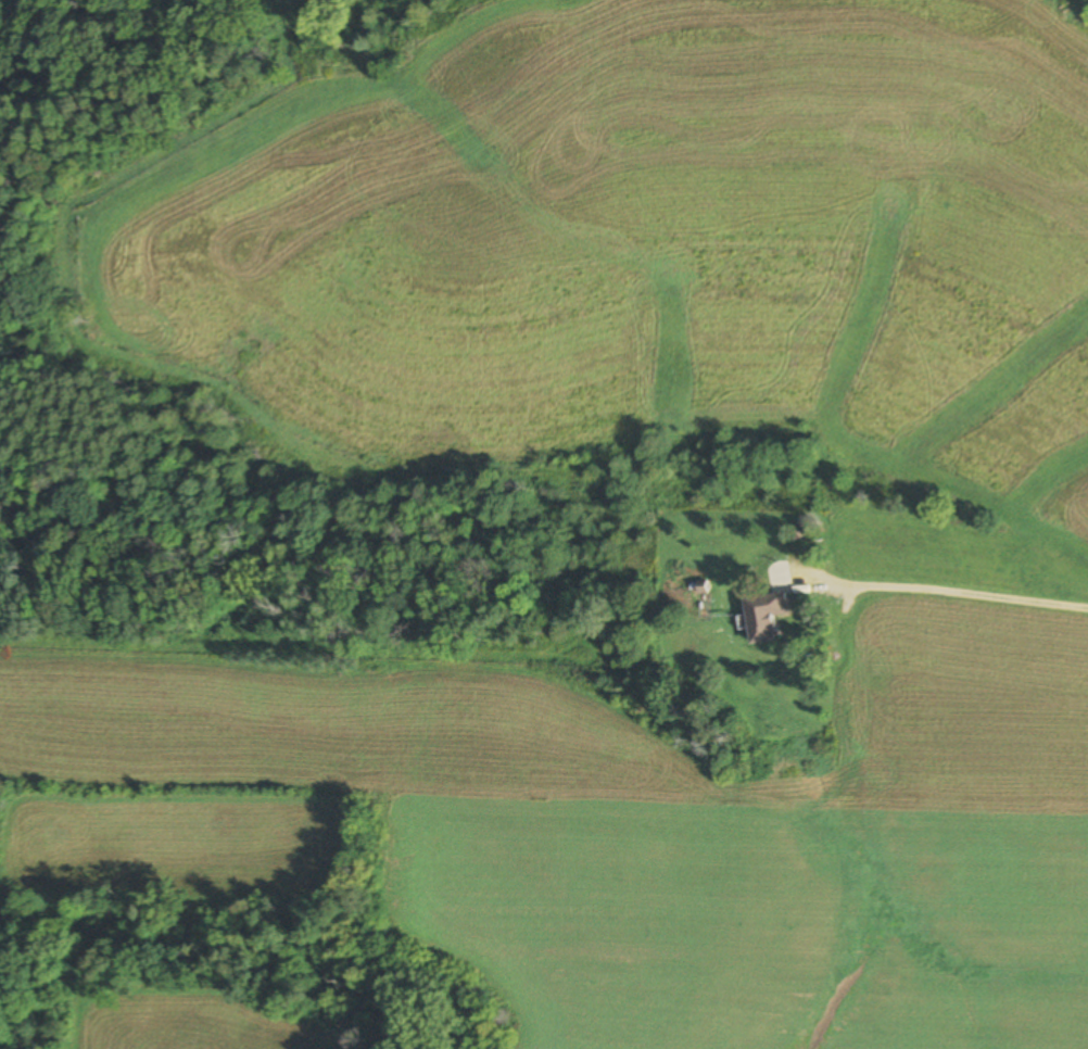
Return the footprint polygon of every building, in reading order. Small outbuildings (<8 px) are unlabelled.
[(743,599),(750,644),(778,640),(774,616),(789,613),(785,592),(743,599)]
